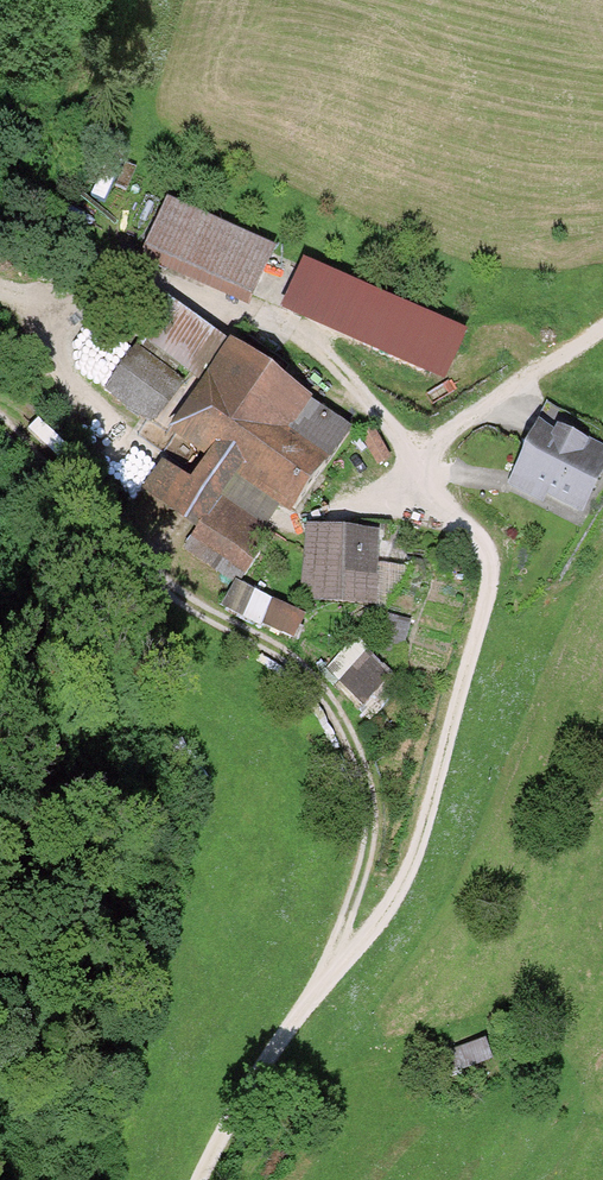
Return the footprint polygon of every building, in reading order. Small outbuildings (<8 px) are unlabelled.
[(272,247),(168,201),(144,256),(248,302),(272,247)] [(304,257),(281,310),(443,382),(466,328),(304,257)] [(132,339),(200,384),(229,341),(163,293),(132,339)] [(231,339),(229,341),(200,384),(197,389),(184,380),(155,425),(148,420),(139,434),(169,453),(173,447),(200,465),(206,456),(235,475),(280,505),(291,512),(350,428),(310,400),(312,396),(231,339)] [(155,425),(184,380),(132,348),(104,392),(148,420),(155,425)] [(508,486),(541,502),(547,491),(582,509),(602,468),(602,437),(548,408),(508,486)] [(378,465),(390,461),(380,430),(368,435),(378,465)] [(200,529),(235,475),(206,456),(200,465),(191,479),(161,459),(141,490),(200,529)] [(280,505),(235,475),(200,529),(189,547),(239,582),(272,533),(265,528),(280,505)] [(307,524),(300,600),(385,608),(410,565),(376,562),(379,530),(307,524)] [(235,580),(222,606),(260,626),(273,598),(235,580)] [(260,626),(292,641),(305,614),(273,598),(260,626)] [(388,616),(381,649),(403,654),(410,621),(388,616)] [(368,651),(339,680),(362,702),(391,673),(368,651)] [(369,706),(378,715),(405,690),(396,681),(369,706)] [(482,1044),(455,1054),(461,1069),(488,1059),(482,1044)]
